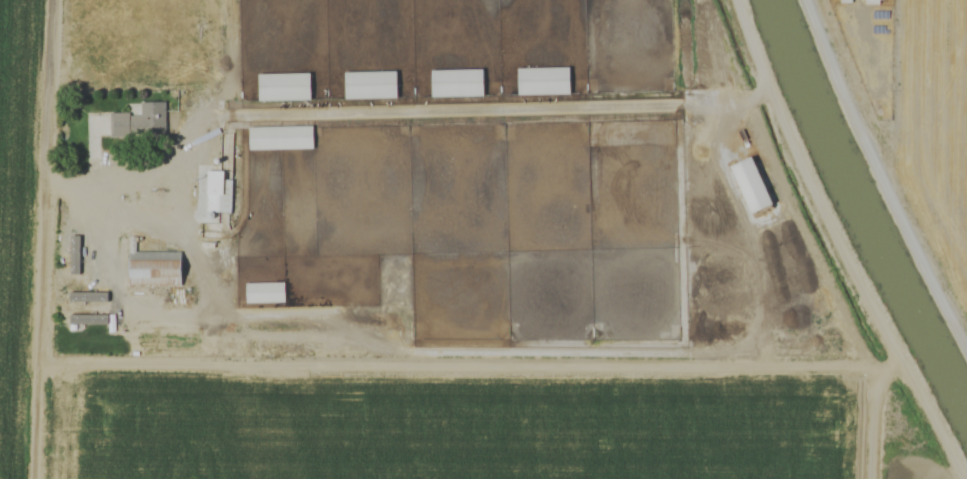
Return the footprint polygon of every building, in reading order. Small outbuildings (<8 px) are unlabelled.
[(522,95),(574,94),(574,67),(522,68),(522,95)] [(488,69),(436,70),(436,97),(488,96),(488,69)] [(349,98),(401,97),(401,71),(349,72),(349,98)] [(314,73),(262,74),(263,100),(315,99),(314,73)] [(168,135),(167,101),(143,102),(143,113),(112,114),(113,136),(168,135)] [(252,150),(317,149),(317,126),(252,127),(252,150)] [(738,165),(757,213),(779,204),(760,156),(738,165)] [(230,171),(211,171),(210,211),(235,212),(236,179),(230,179),(230,171)] [(135,260),(134,284),(187,285),(187,261),(135,260)] [(249,283),(249,303),(288,302),(287,282),(249,283)] [(73,314),(72,324),(111,325),(111,315),(73,314)]
